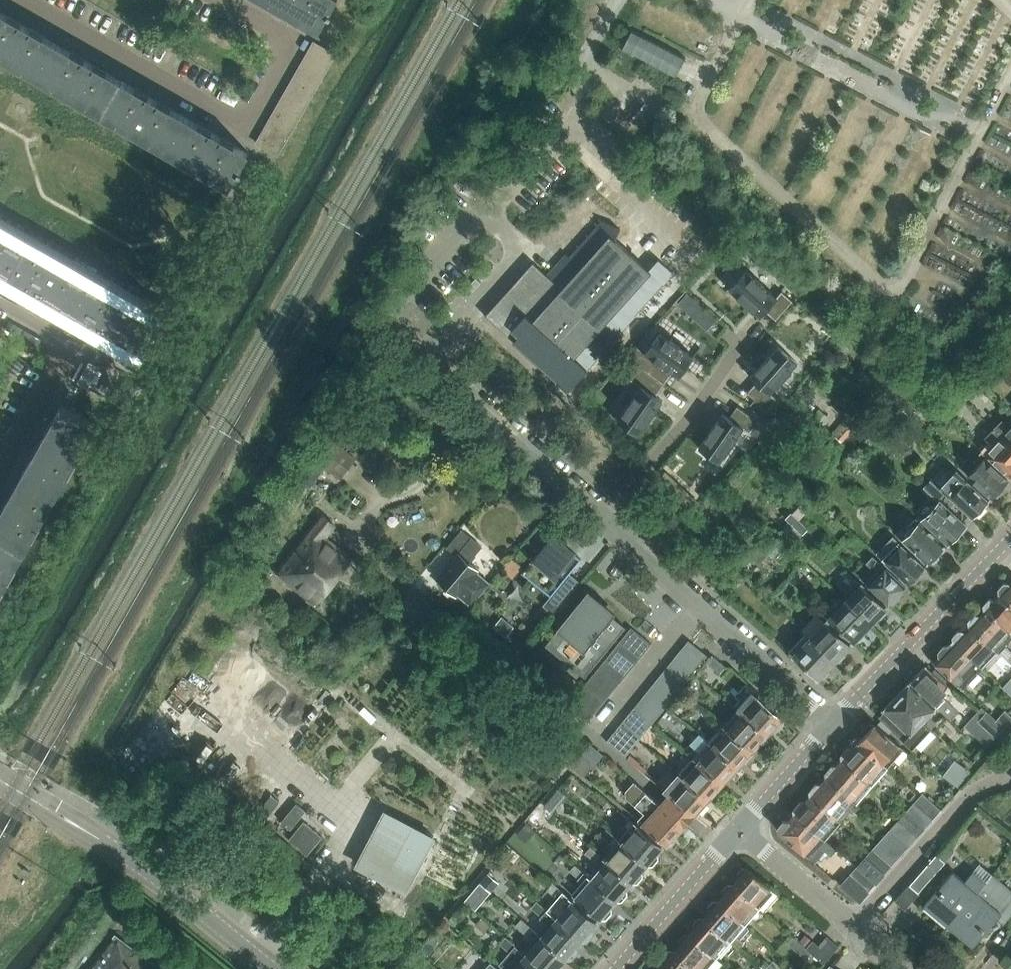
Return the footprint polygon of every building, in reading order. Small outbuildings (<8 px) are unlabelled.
[(318,31),(328,15),(330,16),(332,13),(330,11),(336,0),(263,0),(318,31)] [(57,44),(0,11),(0,57),(37,79),(57,44)] [(686,52),(633,27),(622,50),(675,75),(686,52)] [(335,55),(314,42),(307,55),(328,67),(335,55)] [(121,80),(57,44),(37,79),(101,115),(121,80)] [(328,67),(307,55),(300,66),(322,78),(328,67)] [(322,78),(300,66),(294,77),(316,89),(322,78)] [(316,89),(294,77),(288,88),(309,100),(316,89)] [(185,116),(121,80),(101,115),(165,151),(185,116)] [(309,100),(288,88),(282,99),(303,111),(309,100)] [(297,122),(303,111),(282,99),(276,110),(297,122)] [(291,133),(297,122),(276,110),(269,121),(291,133)] [(242,171),(240,169),(249,153),(185,116),(165,151),(229,188),(238,172),(240,174),(242,171)] [(291,133),(269,121),(263,131),(285,143),(291,133)] [(285,143),(263,131),(257,143),(278,155),(285,143)] [(547,370),(545,372),(567,392),(597,359),(589,352),(598,342),(606,349),(635,316),(634,314),(662,283),(664,285),(674,273),(663,263),(653,274),(616,241),(621,230),(599,219),(599,220),(603,222),(571,258),(553,242),(485,316),(486,317),(487,317),(547,370)] [(28,243),(0,227),(0,273),(8,278),(28,243)] [(72,314),(92,279),(28,243),(8,278),(72,314)] [(746,270),(729,289),(760,317),(765,311),(776,320),(793,301),(781,291),(776,297),(746,270)] [(148,331),(156,316),(92,279),(72,314),(136,351),(146,335),(148,336),(150,333),(148,331)] [(636,346),(627,358),(636,365),(664,384),(672,373),(679,378),(694,356),(659,332),(645,352),(636,346)] [(766,410),(768,407),(776,398),(771,394),(770,393),(797,363),(778,346),(750,377),(756,382),(747,393),(766,410)] [(1002,358),(1009,363),(1010,361),(1010,348),(1002,358)] [(640,387),(617,420),(638,435),(663,400),(656,396),(664,384),(636,365),(627,378),(640,387)] [(81,416),(83,413),(79,411),(78,414),(62,405),(25,469),(60,489),(97,425),(81,416)] [(722,413),(698,447),(720,462),(743,429),(749,433),(758,421),(737,406),(729,417),(722,413)] [(1008,430),(1003,425),(997,431),(1003,436),(1010,444),(1010,426),(1008,430)] [(1003,436),(986,453),(1010,477),(1010,444),(1003,436)] [(969,474),(968,475),(991,498),(993,496),(997,496),(1002,491),(1002,487),(1008,480),(985,457),(984,458),(980,455),(965,470),(969,474)] [(981,509),(989,501),(956,469),(955,470),(947,462),(931,480),(942,490),(943,492),(972,519),(973,517),(977,517),(982,512),(981,509)] [(25,469),(0,513),(0,539),(24,553),(60,489),(25,469)] [(353,494),(334,478),(321,493),(340,509),(353,494)] [(942,490),(931,480),(923,487),(932,496),(936,499),(943,492),(942,490)] [(950,509),(941,500),(923,519),(948,542),(950,540),(953,542),(959,536),(957,533),(964,525),(948,511),(950,509)] [(334,525),(321,514),(275,573),(315,604),(351,557),(325,537),(334,525)] [(902,540),(927,563),(929,562),(934,562),(938,557),(938,552),(945,545),(921,521),(902,540)] [(482,547),(462,530),(447,548),(457,556),(437,580),(445,587),(446,590),(451,595),(454,594),(457,596),(458,594),(471,605),(489,584),(477,573),(478,571),(469,563),(482,547)] [(535,558),(532,556),(529,559),(532,562),(528,567),(535,572),(529,579),(551,597),(543,606),(554,615),(579,584),(569,575),(581,560),(553,536),(535,558)] [(891,546),(880,558),(907,584),(909,583),(913,583),(918,578),(918,573),(925,566),(893,536),(887,542),(891,546)] [(0,539),(0,595),(24,553),(0,539)] [(862,579),(888,604),(889,603),(894,603),(899,598),(899,594),(905,587),(873,556),(867,563),(872,567),(862,579)] [(1010,604),(1010,580),(1008,583),(1004,583),(999,588),(999,592),(999,593),(1010,604)] [(870,624),(876,618),(880,618),(885,612),(885,609),(887,607),(862,583),(846,600),(870,624)] [(984,608),(983,609),(1010,635),(1010,604),(999,593),(993,599),(989,599),(984,604),(984,608)] [(585,677),(625,627),(597,604),(599,602),(592,596),(590,598),(586,595),(545,645),(585,677)] [(870,624),(846,600),(829,618),(854,641),(858,641),(864,635),(863,631),(870,624)] [(968,625),(996,652),(1010,636),(1010,635),(983,609),(977,615),(974,615),(968,620),(969,624),(968,625)] [(827,620),(810,637),(835,661),(836,660),(838,660),(845,654),(845,651),(851,643),(827,620)] [(954,640),(953,641),(976,664),(977,663),(981,667),(996,652),(968,625),(962,631),(959,631),(953,636),(954,640)] [(651,644),(631,628),(623,638),(643,654),(651,644)] [(643,654),(623,638),(616,647),(636,663),(643,654)] [(834,661),(810,638),(793,655),(818,679),(819,678),(822,678),(829,672),(828,668),(834,661)] [(933,662),(946,674),(960,687),(962,690),(979,672),(974,667),(976,664),(953,641),(948,646),(944,646),(939,651),(939,655),(933,662)] [(682,650),(699,664),(706,656),(689,642),(682,650)] [(636,663),(616,647),(608,657),(628,673),(636,663)] [(676,658),(693,672),(699,664),(682,650),(676,658)] [(628,673),(608,657),(600,666),(620,682),(628,673)] [(669,666),(686,680),(693,672),(676,658),(669,666)] [(999,665),(1009,675),(1010,672),(1010,667),(1004,660),(999,665)] [(944,714),(950,709),(937,697),(947,686),(926,665),(910,681),(936,706),(944,714)] [(620,682),(600,666),(593,676),(613,692),(620,682)] [(669,666),(663,674),(680,688),(686,680),(669,666)] [(656,683),(673,696),(680,688),(663,674),(656,683)] [(613,692),(593,676),(585,685),(605,701),(613,692)] [(932,727),(936,723),(928,715),(936,706),(910,682),(897,696),(930,728),(931,727),(932,727)] [(650,691),(667,705),(673,696),(656,683),(650,691)] [(585,685),(577,694),(597,711),(605,701),(585,685)] [(643,699),(660,713),(667,705),(650,691),(643,699)] [(752,693),(737,709),(767,734),(773,727),(776,727),(781,721),(780,719),(782,717),(752,693)] [(597,711),(577,694),(568,705),(588,722),(597,711)] [(879,717),(912,748),(932,727),(931,727),(930,728),(896,696),(883,710),(884,712),(879,717)] [(660,713),(643,699),(637,707),(653,721),(660,713)] [(653,721),(637,707),(630,715),(647,729),(653,721)] [(767,734),(737,709),(723,725),(753,750),(757,744),(761,744),(766,739),(766,735),(767,734)] [(1002,726),(984,710),(976,719),(993,735),(1002,726)] [(630,715),(623,723),(640,737),(647,729),(630,715)] [(640,737),(623,723),(616,732),(633,746),(640,737)] [(863,737),(858,743),(888,769),(905,750),(875,724),(874,724),(870,725),(863,733),(863,737)] [(753,750),(723,725),(708,741),(738,766),(743,761),(747,760),(751,755),(752,751),(753,750)] [(633,746),(616,732),(610,739),(627,753),(633,746)] [(699,751),(693,757),(723,782),(728,777),(732,777),(737,772),(737,767),(738,766),(708,741),(698,733),(690,742),(699,751)] [(843,754),(843,759),(873,786),(888,769),(858,743),(854,747),(850,747),(843,754)] [(693,757),(679,773),(709,798),(714,792),(718,792),(723,787),(723,783),(723,782),(693,757)] [(826,773),(827,778),(857,804),(873,786),(843,759),(839,764),(834,765),(826,773)] [(956,786),(968,771),(953,760),(942,775),(956,786)] [(668,794),(694,814),(700,812),(708,804),(709,798),(679,773),(664,790),(668,794)] [(811,791),(811,796),(841,822),(857,804),(827,778),(823,782),(818,783),(811,791)] [(660,803),(634,781),(625,791),(626,797),(643,812),(637,819),(667,844),(668,843),(672,843),(677,836),(677,833),(689,820),(694,814),(668,794),(665,797),(660,803)] [(914,803),(933,819),(942,810),(922,792),(914,803)] [(795,809),(795,814),(825,840),(841,822),(811,796),(807,800),(801,801),(795,809)] [(904,809),(926,828),(933,819),(914,803),(904,809)] [(899,820),(917,837),(926,828),(904,809),(899,820)] [(358,866),(406,891),(435,839),(385,813),(358,866)] [(780,831),(779,832),(809,857),(825,840),(795,814),(788,822),(783,821),(779,826),(780,831)] [(899,820),(890,830),(909,846),(917,837),(899,820)] [(662,846),(635,823),(629,830),(632,832),(622,843),(646,864),(647,864),(648,865),(652,865),(655,861),(655,857),(654,855),(662,846)] [(613,845),(602,857),(631,882),(631,881),(633,883),(637,882),(642,876),(642,873),(640,871),(646,864),(622,843),(606,829),(601,835),(613,845)] [(873,849),(891,866),(909,846),(890,830),(873,849)] [(585,852),(594,860),(599,854),(590,846),(585,852)] [(873,849),(866,858),(884,874),(891,866),(873,849)] [(914,888),(923,896),(953,861),(943,853),(914,888)] [(602,857),(587,875),(615,900),(616,899),(617,901),(621,900),(626,894),(626,890),(625,889),(631,882),(602,857)] [(857,867),(875,884),(884,874),(865,858),(857,867)] [(615,900),(570,861),(565,867),(578,878),(577,879),(581,882),(571,894),(599,918),(600,917),(602,919),(606,918),(611,912),(611,908),(609,907),(615,900)] [(875,884),(857,867),(841,885),(860,901),(875,884)] [(737,874),(738,879),(733,885),(759,908),(774,891),(747,868),(747,869),(742,868),(737,874)] [(923,906),(948,927),(985,882),(973,872),(965,882),(952,871),(923,906)] [(948,927),(973,947),(998,918),(1003,922),(1010,913),(1010,890),(992,874),(985,882),(948,927)] [(546,889),(558,899),(563,893),(564,892),(552,882),(546,889)] [(723,895),(718,902),(745,925),(759,908),(733,885),(732,885),(728,885),(722,891),(723,895)] [(563,905),(553,916),(581,940),(581,939),(583,941),(587,940),(592,934),(592,930),(590,929),(597,922),(563,893),(558,899),(557,900),(563,905)] [(530,907),(542,917),(548,910),(536,900),(530,907)] [(709,912),(704,918),(730,942),(745,925),(718,902),(713,902),(708,908),(709,912)] [(553,916),(538,934),(565,958),(566,957),(567,958),(571,958),(576,952),(576,948),(575,947),(581,940),(553,916)] [(515,925),(526,935),(532,928),(520,918),(515,925)] [(695,928),(689,935),(716,958),(730,942),(704,918),(703,919),(699,918),(694,924),(695,928)] [(538,934),(522,952),(542,968),(561,968),(561,966),(559,965),(565,958),(538,934)] [(115,935),(91,968),(162,968),(115,935)] [(675,951),(694,968),(707,968),(716,958),(689,935),(684,935),(679,941),(680,945),(675,951)] [(812,940),(805,948),(823,963),(838,946),(826,936),(818,945),(812,940)] [(787,943),(805,958),(810,953),(801,945),(792,937),(787,943)] [(522,952),(505,938),(500,944),(510,952),(500,965),(504,968),(542,968),(522,952)] [(660,968),(661,968),(694,968),(675,951),(670,951),(665,957),(666,962),(660,968)]
